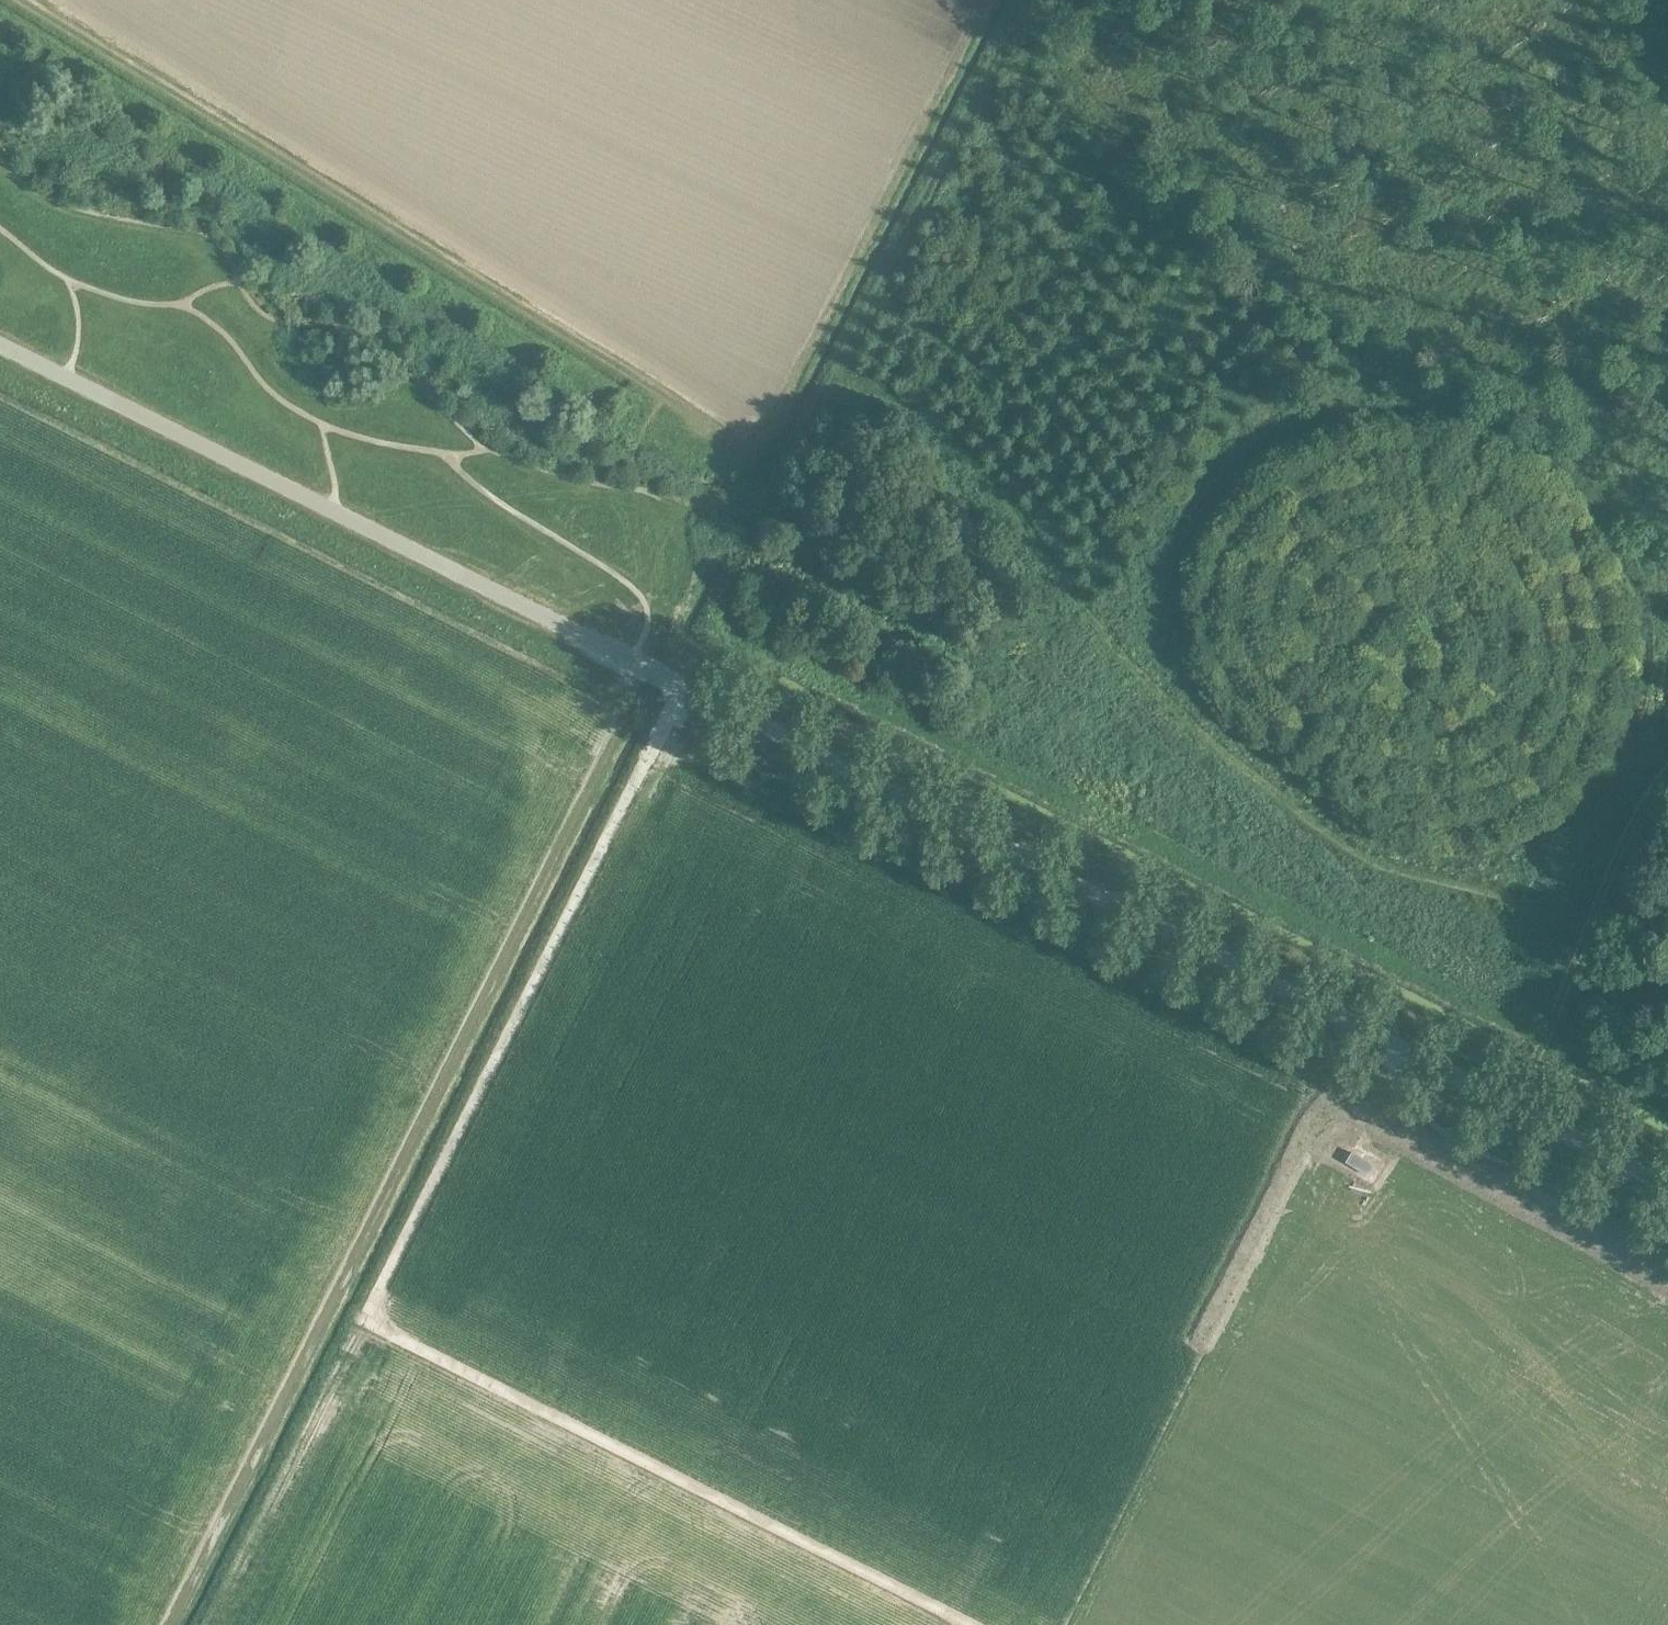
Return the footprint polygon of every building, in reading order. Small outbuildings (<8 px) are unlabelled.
[(1365,1169),(1363,1168),(1355,1186),(1348,1182),(1338,1200),(1346,1204),(1338,1219),(1371,1236),(1376,1227),(1391,1235),(1405,1207),(1389,1199),(1395,1187),(1381,1180),(1383,1178),(1381,1177),(1381,1176),(1379,1175),(1379,1176),(1367,1170),(1368,1169),(1366,1168),(1365,1169)]
